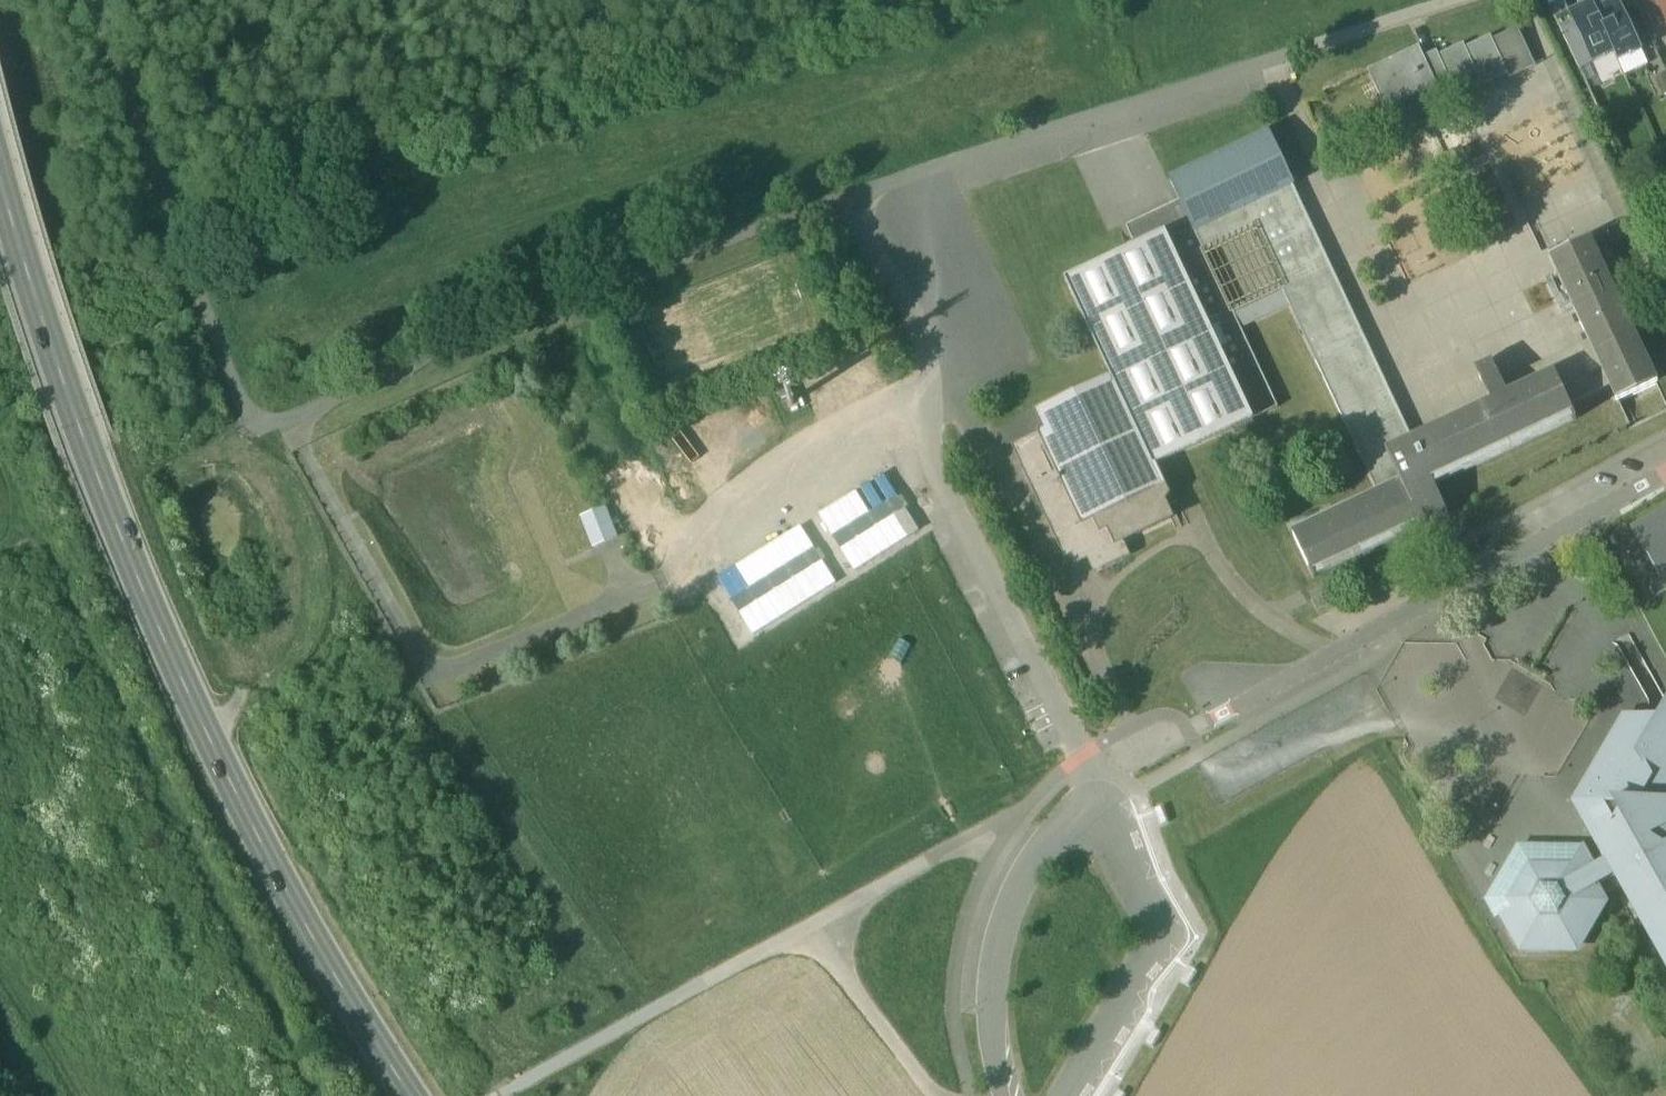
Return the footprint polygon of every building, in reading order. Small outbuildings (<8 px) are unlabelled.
[(1561,28),(1573,22),(1568,12),(1569,11),(1564,0),(1558,0),(1550,4),(1549,4),(1561,28)] [(1594,9),(1614,51),(1618,59),(1641,48),(1622,9),(1618,0),(1613,0),(1594,9)] [(1634,3),(1633,0),(1618,0),(1622,9),(1634,3)] [(1634,3),(1641,16),(1660,6),(1657,0),(1633,0),(1634,3)] [(1660,6),(1665,17),(1665,0),(1657,0),(1660,6)] [(1592,62),(1614,51),(1594,9),(1591,1),(1569,11),(1568,12),(1573,22),(1592,62)] [(1367,71),(1385,108),(1435,85),(1440,96),(1453,89),(1455,93),(1480,82),(1482,86),(1507,74),(1509,78),(1535,66),(1517,27),(1492,39),(1490,35),(1465,47),(1463,43),(1425,61),(1418,47),(1367,71)] [(1170,179),(1180,200),(1190,221),(1194,230),(1292,184),(1294,184),(1269,132),(1170,179)] [(1299,200),(1292,184),(1194,230),(1204,251),(1254,228),(1281,286),(1281,288),(1313,273),(1317,271),(1286,206),(1299,200)] [(1136,247),(1190,221),(1180,200),(1126,226),(1136,247)] [(1394,447),(1412,439),(1299,200),(1286,206),(1317,271),(1313,273),(1325,299),(1394,447)] [(1110,375),(1153,465),(1278,407),(1240,327),(1231,309),(1204,251),(1194,230),(1190,221),(1136,247),(1065,280),(1110,375)] [(1584,359),(1554,373),(1569,405),(1610,386),(1616,400),(1657,381),(1590,237),(1549,256),(1588,341),(1578,346),(1584,359)] [(1325,299),(1313,273),(1281,288),(1289,304),(1294,314),(1325,299)] [(1281,286),(1231,309),(1240,327),(1289,304),(1281,288),(1281,286)] [(1394,447),(1325,299),(1294,314),(1377,491),(1399,480),(1385,451),(1394,447)] [(1412,439),(1394,447),(1385,451),(1399,480),(1377,491),(1291,531),(1311,572),(1445,509),(1434,486),(1431,480),(1573,414),(1569,405),(1554,373),(1554,372),(1507,394),(1491,361),(1475,368),(1491,402),(1412,439)] [(1085,551),(1095,571),(1127,556),(1121,542),(1171,519),(1163,502),(1168,495),(1153,465),(1110,375),(1036,410),(1046,432),(1014,447),(1065,554),(1073,557),(1085,551)] [(777,387),(782,400),(793,396),(788,382),(777,387)] [(1431,480),(1434,486),(1576,420),(1573,414),(1431,480)] [(887,496),(875,471),(826,496),(838,520),(887,496)] [(874,480),(888,503),(897,497),(883,474),(874,480)] [(913,498),(844,532),(856,556),(926,522),(913,498)] [(828,509),(842,531),(851,526),(837,503),(828,509)] [(806,506),(718,551),(730,575),(819,530),(806,506)] [(819,515),(833,537),(842,531),(828,509),(819,515)] [(1445,509),(1311,572),(1314,578),(1447,515),(1445,509)] [(1632,528),(1661,578),(1665,575),(1665,509),(1632,528)] [(583,518),(595,547),(616,539),(604,510),(583,518)] [(791,532),(806,555),(815,549),(801,527),(791,532)] [(782,538),(796,561),(806,555),(791,532),(782,538)] [(773,544),(787,567),(796,561),(782,538),(773,544)] [(824,543),(736,587),(748,611),(836,567),(824,543)] [(840,549),(854,571),(863,566),(849,543),(840,549)] [(764,550),(778,572),(787,567),(773,544),(764,550)] [(754,555),(769,578),(778,572),(764,550),(754,555)] [(745,561),(759,584),(769,578),(754,555),(745,561)] [(736,567),(750,590),(759,584),(745,561),(736,567)] [(813,566),(827,589),(836,583),(822,561),(813,566)] [(804,572),(818,595),(827,589),(813,566),(804,572)] [(727,573),(741,595),(750,590),(736,567),(727,573)] [(795,578),(809,600),(818,595),(804,572),(795,578)] [(717,578),(732,601),(741,595),(727,573),(717,578)] [(1661,578),(1649,585),(1656,596),(1665,591),(1665,575),(1661,578)] [(785,583),(799,606),(809,600),(795,578),(785,583)] [(776,589),(790,612),(799,606),(785,583),(776,589)] [(767,595),(781,618),(790,612),(776,589),(767,595)] [(758,601),(772,623),(781,618),(767,595),(758,601)] [(748,606),(762,629),(772,623),(758,601),(748,606)] [(739,612),(753,635),(762,629),(748,606),(739,612)] [(1658,717),(1626,716),(1603,755),(1611,759),(1607,766),(1599,761),(1576,801),(1586,819),(1597,813),(1602,821),(1591,827),(1608,857),(1593,866),(1587,856),(1577,855),(1569,868),(1530,868),(1510,901),(1515,910),(1503,916),(1521,948),(1575,948),(1603,902),(1594,886),(1617,873),(1665,960),(1665,702),(1658,717)] [(1160,810),(1154,812),(1158,825),(1164,823),(1160,810)] [(1586,819),(1591,827),(1602,821),(1597,813),(1586,819)] [(1577,855),(1587,856),(1581,844),(1516,844),(1483,900),(1494,920),(1502,915),(1503,916),(1515,910),(1510,901),(1530,868),(1569,868),(1577,855)] [(1195,972),(1189,969),(1183,981),(1188,984),(1195,972)] [(1158,1034),(1152,1031),(1146,1043),(1151,1046),(1158,1034)]
